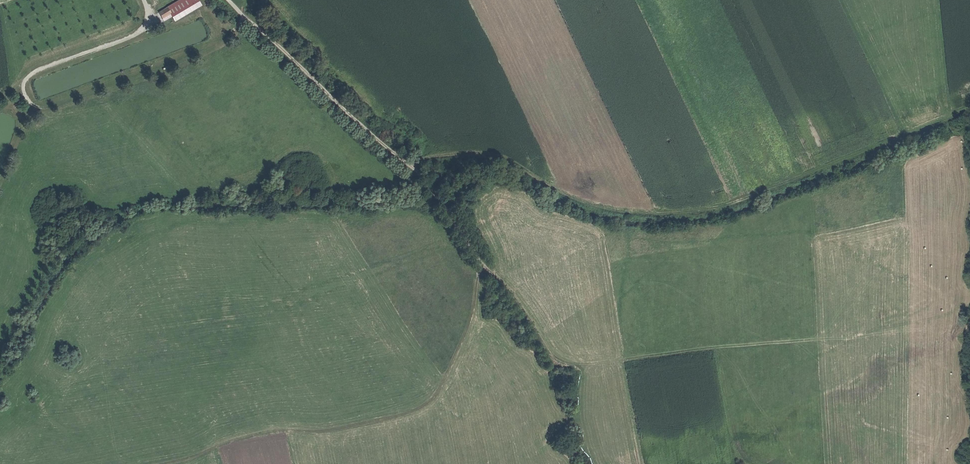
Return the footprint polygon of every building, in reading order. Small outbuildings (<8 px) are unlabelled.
[(171,14),(175,21),(201,5),(198,0),(179,0),(158,12),(162,19),(171,14)]
